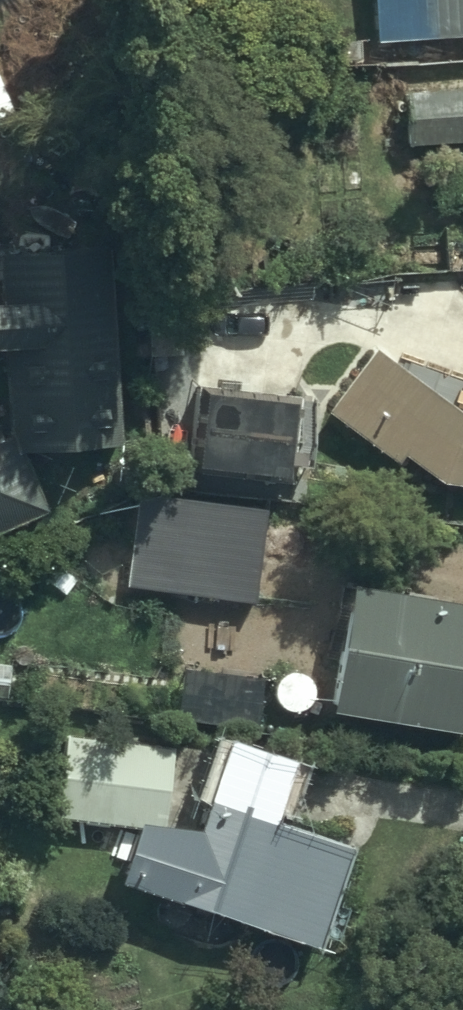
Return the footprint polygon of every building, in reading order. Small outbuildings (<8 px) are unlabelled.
[(376,42),(462,37),(462,0),(373,0),(376,42)] [(409,108),(409,146),(462,146),(462,107),(409,108)] [(116,449),(112,250),(1,253),(2,305),(0,305),(0,351),(8,351),(10,444),(20,444),(20,453),(116,449)] [(374,352),(328,412),(397,465),(404,456),(442,484),(462,487),(462,413),(452,409),(374,352)] [(293,396),(203,390),(197,471),(287,478),(293,396)] [(6,442),(0,444),(0,534),(41,517),(6,442)] [(267,509),(136,494),(125,589),(256,604),(267,509)] [(350,585),(329,712),(462,734),(462,605),(350,585)] [(175,749),(64,737),(54,819),(165,832),(175,749)] [(292,764),(227,740),(173,901),(319,950),(352,850),(273,823),(292,764)]
